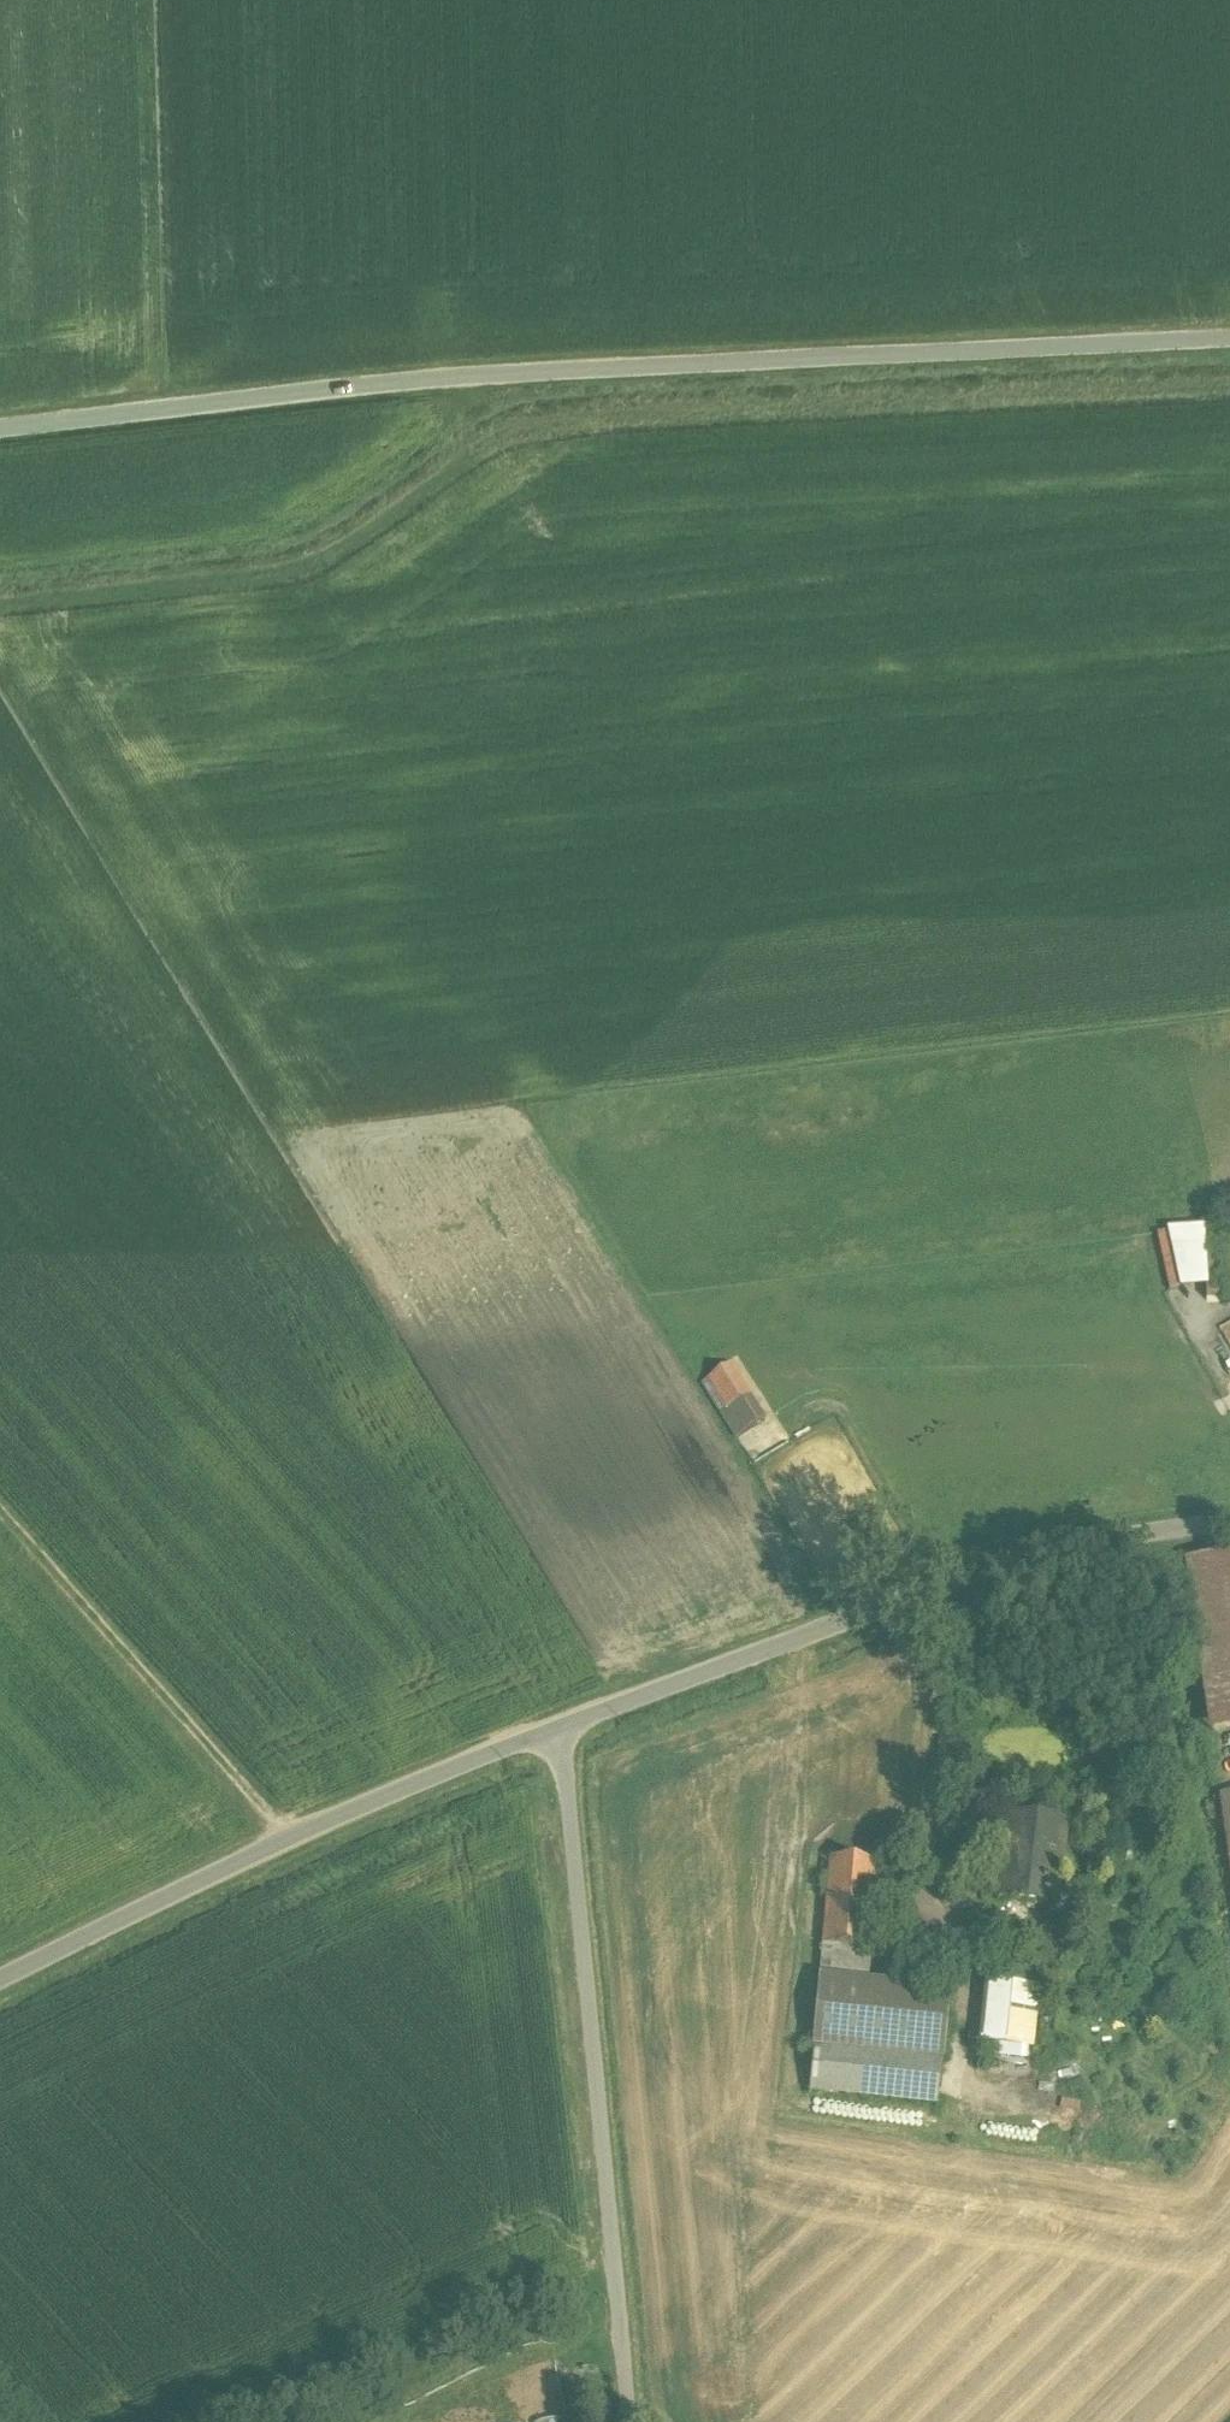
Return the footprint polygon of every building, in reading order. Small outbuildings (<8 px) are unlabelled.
[(1159,1290),(1199,1288),(1195,1227),(1155,1230),(1159,1290)] [(697,1378),(728,1439),(760,1424),(729,1362),(697,1378)] [(1189,1564),(1213,1732),(1229,1730),(1229,1558),(1189,1564)] [(1066,1825),(1009,1818),(999,1902),(1055,1909),(1066,1825)] [(876,1866),(832,1862),(824,1948),(868,1952),(876,1866)] [(868,1952),(824,1948),(814,2052),(942,2064),(948,1995),(864,1987),(868,1952)] [(1037,1978),(989,1973),(982,2045),(1030,2050),(1037,1978)] [(942,2064),(814,2052),(810,2093),(938,2105),(942,2065),(942,2064)]
